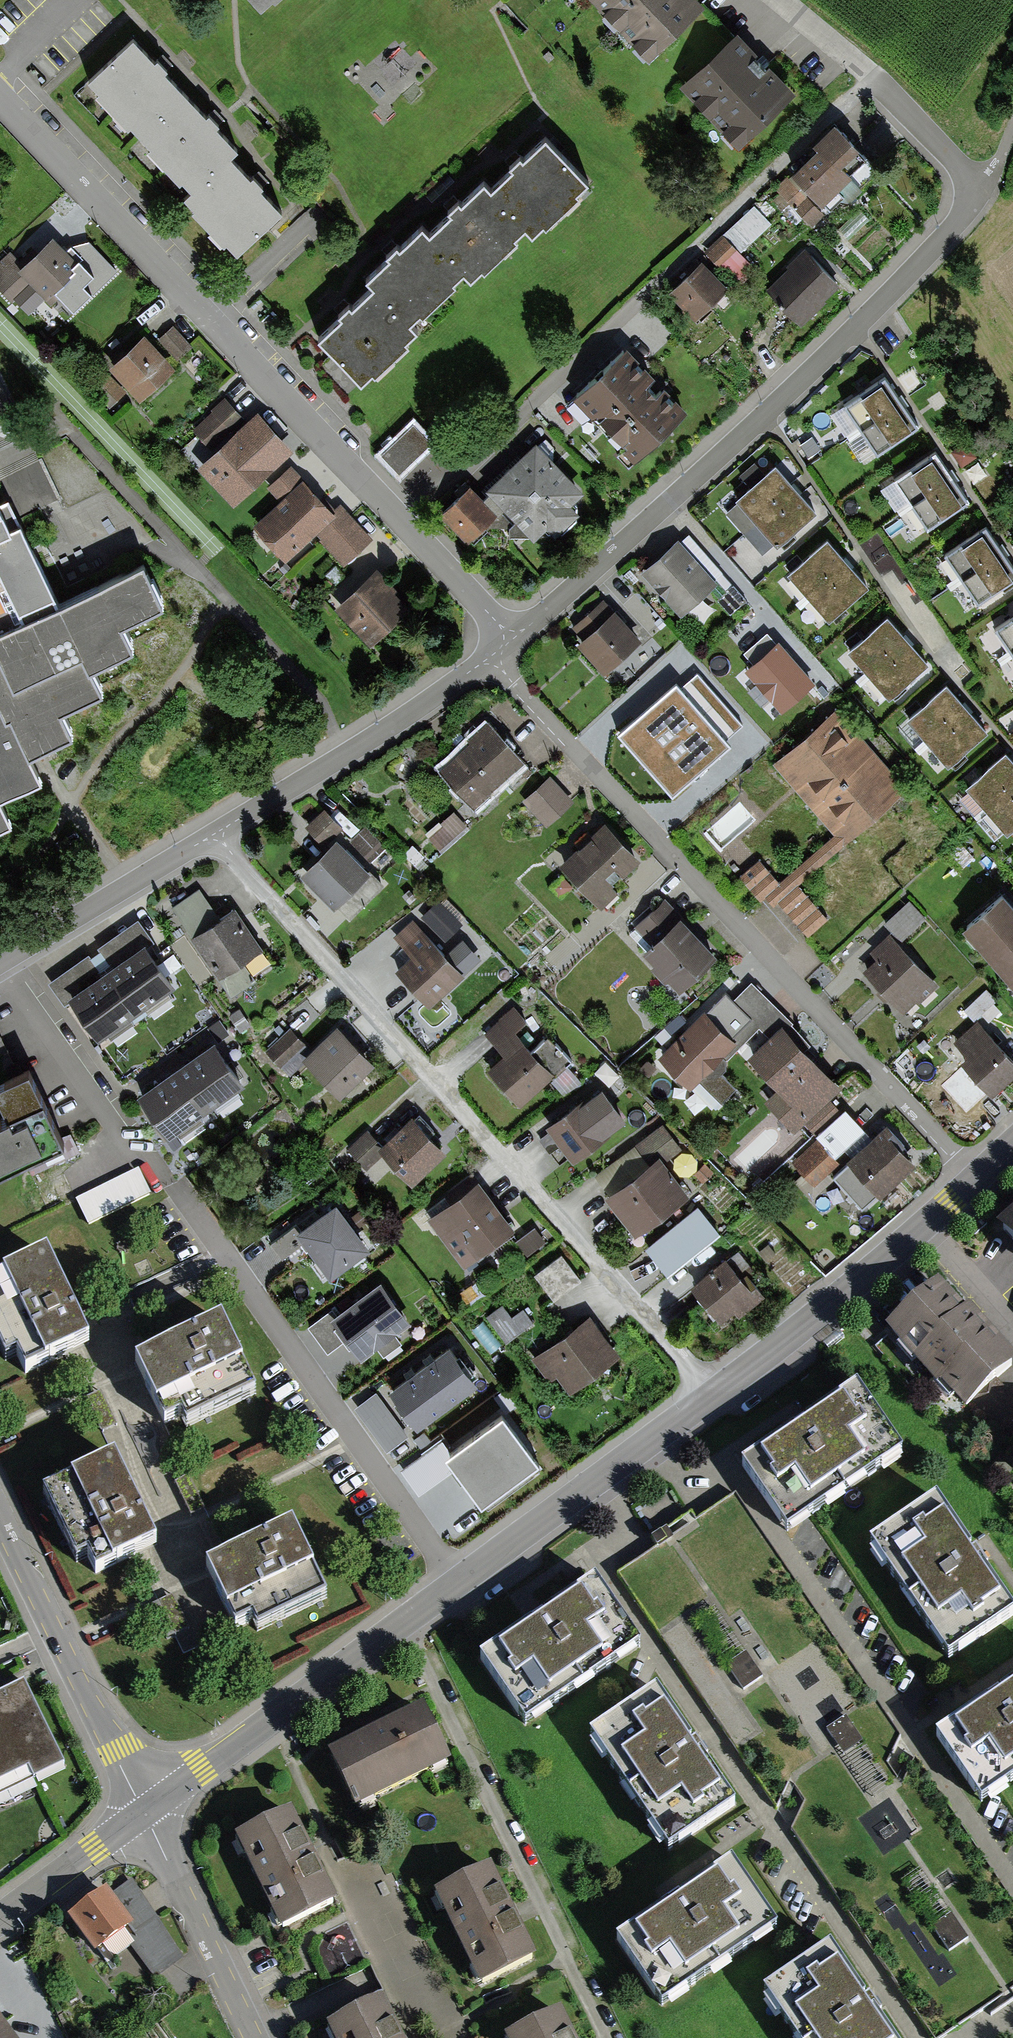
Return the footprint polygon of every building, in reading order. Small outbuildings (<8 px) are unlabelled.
[(648,51),(700,0),(597,0),(648,51)] [(794,87),(737,25),(678,79),(737,144),(755,127),(753,125),(794,87)] [(87,80),(138,134),(184,91),(162,69),(165,66),(157,57),(153,60),(132,38),(87,80)] [(207,116),(184,91),(138,134),(192,190),(228,154),(236,147),(215,125),(218,123),(209,114),(207,116)] [(819,142),(794,167),(831,204),(845,190),(852,198),(885,165),(836,117),(814,138),(819,142)] [(513,165),(491,186),(525,225),(533,232),(589,180),(547,135),(524,156),(521,153),(511,162),(513,165)] [(250,178),(228,154),(192,190),(184,196),(237,251),(281,209),(259,186),(262,183),(254,175),(250,178)] [(788,174),(775,186),(814,225),(826,213),(788,174)] [(470,275),(525,225),(491,186),(485,180),(463,201),(459,197),(448,207),(451,211),(429,231),(464,267),(470,275)] [(409,319),(464,267),(429,231),(423,224),(401,245),(398,242),(387,251),(390,254),(368,276),(374,282),(409,319)] [(12,247),(0,259),(0,285),(11,297),(14,293),(30,311),(47,295),(51,299),(86,266),(53,231),(24,260),(12,247)] [(724,232),(704,250),(737,286),(757,269),(724,232)] [(828,298),(825,295),(840,282),(809,247),(791,263),(794,265),(770,286),(802,322),(828,298)] [(704,256),(670,288),(696,316),(730,284),(704,256)] [(417,327),(409,319),(374,282),(352,303),(349,301),(338,311),(342,315),(320,335),(361,379),(417,327)] [(172,324),(160,336),(179,357),(192,344),(172,324)] [(143,330),(109,361),(141,394),(174,364),(143,330)] [(627,343),(574,394),(634,456),(687,405),(627,343)] [(90,385),(111,405),(127,389),(106,369),(90,385)] [(845,400),(863,426),(903,398),(885,372),(845,400)] [(243,417),(225,397),(214,407),(215,409),(195,427),(212,446),(243,417)] [(863,426),(880,449),(919,422),(903,398),(863,426)] [(212,446),(197,460),(233,500),(294,445),(258,404),(243,417),(212,446)] [(382,452),(398,469),(430,439),(413,422),(382,452)] [(811,435),(800,442),(808,453),(819,446),(811,435)] [(537,437),(486,485),(489,489),(531,531),(535,535),(548,523),(555,530),(581,506),(575,499),(586,488),(537,437)] [(895,475),(912,500),(952,473),(935,448),(895,475)] [(725,511),(744,532),(797,485),(775,461),(736,495),(739,499),(725,511)] [(285,557),(316,530),(336,512),(333,508),(292,464),(270,484),(283,499),(255,524),(285,557)] [(912,500),(927,523),(968,497),(952,473),(912,500)] [(19,612),(0,621),(0,796),(46,774),(35,752),(80,731),(70,710),(110,692),(97,664),(130,648),(119,623),(157,606),(133,556),(60,590),(19,504),(14,506),(0,475),(0,572),(19,612)] [(470,481),(439,510),(464,537),(483,520),(487,524),(506,524),(506,531),(531,531),(489,489),(483,495),(470,481)] [(775,540),(777,542),(816,507),(797,485),(744,532),(762,552),(775,540)] [(340,502),(333,508),(336,512),(316,530),(345,563),(372,535),(340,502)] [(945,551),(962,576),(1003,549),(985,524),(945,551)] [(840,554),(819,528),(778,562),(799,587),(840,554)] [(679,535),(640,568),(680,613),(718,580),(715,576),(722,570),(689,533),(682,539),(679,535)] [(977,599),(1012,575),(1012,565),(1003,549),(962,576),(977,599)] [(869,583),(840,554),(799,587),(829,617),(869,583)] [(377,567),(336,602),(371,641),(412,606),(377,567)] [(733,584),(716,598),(729,613),(746,599),(733,584)] [(641,634),(605,597),(576,625),(587,636),(581,642),(606,668),(641,634)] [(1012,650),(1012,649),(1012,612),(995,624),(1012,650)] [(849,648),(870,671),(908,636),(888,613),(849,648)] [(779,636),(741,667),(781,714),(818,683),(779,636)] [(870,671),(891,694),(929,659),(908,636),(870,671)] [(670,810),(760,738),(704,668),(614,741),(670,810)] [(907,714),(928,739),(969,704),(946,680),(907,714)] [(928,739),(948,763),(989,727),(969,704),(928,739)] [(840,707),(775,764),(835,833),(844,843),(910,785),(840,707)] [(468,738),(472,742),(443,767),(474,803),(524,759),(489,720),(468,738)] [(987,803),(1012,780),(1012,758),(1005,749),(968,781),(987,803)] [(550,774),(521,800),(544,826),(573,800),(550,774)] [(1008,827),(1012,822),(1012,780),(987,803),(1008,827)] [(12,822),(0,796),(0,828),(12,822)] [(324,807),(306,824),(324,843),(342,825),(324,807)] [(457,815),(431,839),(445,854),(471,830),(457,815)] [(606,819),(562,861),(602,904),(629,879),(622,872),(640,855),(606,819)] [(350,837),(369,860),(384,847),(364,825),(350,837)] [(740,875),(761,898),(765,894),(774,903),(777,901),(808,935),(829,916),(798,882),(844,843),(835,833),(780,880),(760,857),(740,875)] [(338,834),(300,870),(333,905),(337,901),(351,915),(384,882),(338,834)] [(562,874),(550,885),(561,896),(573,885),(562,874)] [(1002,886),(962,922),(1012,978),(1012,898),(1002,886)] [(173,906),(193,934),(219,916),(198,888),(173,906)] [(718,951),(667,895),(635,925),(650,940),(642,947),(652,958),(647,962),(665,981),(669,977),(679,987),(718,951)] [(461,923),(438,898),(418,917),(442,941),(461,923)] [(885,922),(899,938),(922,917),(909,901),(885,922)] [(193,934),(191,936),(230,994),(257,977),(245,959),(264,946),(235,905),(219,916),(193,934)] [(100,948),(95,952),(137,1010),(177,981),(149,943),(154,939),(138,916),(98,945),(100,948)] [(411,956),(398,969),(430,1004),(481,958),(463,938),(446,953),(414,917),(393,936),(411,956)] [(937,981),(889,933),(874,948),(880,955),(865,971),(907,1013),(937,981)] [(99,1037),(137,1010),(95,952),(90,955),(88,952),(48,980),(65,1004),(72,1000),(99,1037)] [(706,1008),(659,1056),(692,1087),(699,1079),(721,1099),(734,1085),(721,1073),(728,1066),(727,1058),(759,1026),(767,1034),(780,1022),(787,1016),(751,981),(733,999),(750,1016),(733,1034),(706,1008)] [(986,987),(964,1009),(976,1020),(978,1018),(998,999),(986,987)] [(505,1053),(489,1067),(522,1104),(571,1060),(549,1035),(533,1049),(515,1029),(526,1020),(514,1006),(485,1031),(505,1053)] [(240,1007),(229,1014),(240,1030),(251,1023),(240,1007)] [(973,1080),(979,1075),(994,1091),(1012,1073),(1012,1055),(978,1018),(976,1020),(954,1040),(967,1054),(962,1060),(964,1062),(960,1066),(973,1080)] [(338,1021),(311,1047),(302,1055),(306,1059),(340,1095),(376,1061),(338,1021)] [(767,1034),(747,1053),(778,1085),(767,1096),(796,1126),(840,1084),(780,1022),(767,1034)] [(290,1072),(306,1059),(302,1055),(311,1047),(291,1026),(267,1047),(290,1072)] [(9,1049),(0,1031),(0,1054),(9,1049)] [(214,1039),(176,1065),(205,1107),(243,1081),(214,1039)] [(169,1134),(205,1107),(176,1065),(139,1092),(169,1134)] [(67,1139),(32,1067),(0,1082),(0,1090),(10,1111),(0,1116),(0,1171),(67,1139)] [(602,1080),(546,1122),(551,1129),(539,1137),(550,1152),(561,1144),(574,1160),(630,1118),(602,1080)] [(831,1098),(806,1122),(816,1132),(841,1109),(831,1098)] [(383,1144),(381,1145),(386,1149),(417,1181),(448,1150),(412,1114),(383,1144)] [(850,1161),(834,1175),(862,1205),(878,1191),(880,1194),(915,1162),(887,1132),(892,1127),(886,1120),(846,1156),(850,1161)] [(659,1152),(665,1160),(681,1147),(662,1122),(635,1143),(648,1160),(659,1152)] [(367,1167),(386,1149),(381,1145),(383,1144),(367,1127),(347,1146),(367,1167)] [(816,1136),(793,1160),(816,1182),(839,1159),(816,1136)] [(648,1160),(606,1193),(635,1231),(688,1191),(665,1160),(659,1152),(648,1160)] [(137,1168),(76,1199),(88,1223),(149,1192),(137,1168)] [(479,1179),(429,1216),(464,1263),(514,1226),(479,1179)] [(336,1202),(299,1230),(295,1224),(271,1242),(282,1258),(304,1241),(331,1277),(370,1248),(336,1202)] [(698,1205),(647,1246),(668,1273),(719,1231),(698,1205)] [(995,1223),(1012,1244),(1012,1208),(995,1223)] [(535,1225),(515,1239),(527,1255),(546,1241),(535,1225)] [(561,1252),(533,1273),(553,1300),(581,1279),(561,1252)] [(727,1253),(692,1283),(726,1324),(765,1292),(756,1281),(752,1284),(727,1253)] [(0,1278),(0,1347),(5,1357),(17,1351),(26,1371),(87,1343),(46,1257),(0,1278)] [(380,1280),(336,1313),(330,1305),(305,1323),(326,1350),(347,1335),(362,1355),(376,1344),(383,1354),(401,1341),(394,1331),(410,1319),(380,1280)] [(940,1283),(887,1328),(935,1385),(942,1379),(962,1403),(1012,1360),(967,1307),(963,1311),(940,1283)] [(503,1303),(486,1316),(505,1342),(532,1322),(522,1309),(512,1316),(503,1303)] [(589,1315),(533,1355),(550,1378),(557,1373),(569,1390),(618,1354),(589,1315)] [(219,1320),(136,1360),(166,1421),(181,1413),(186,1424),(254,1391),(219,1320)] [(448,1342),(421,1363),(450,1401),(478,1379),(448,1342)] [(421,1363),(391,1386),(420,1424),(450,1401),(421,1363)] [(853,1383),(739,1459),(785,1529),(899,1453),(853,1383)] [(376,1390),(354,1406),(386,1450),(408,1434),(376,1390)] [(501,1410),(447,1450),(483,1498),(485,1496),(491,1504),(539,1468),(533,1460),(536,1457),(501,1410)] [(437,1443),(402,1469),(419,1492),(454,1466),(437,1443)] [(117,1459),(47,1492),(81,1561),(91,1556),(98,1570),(157,1542),(117,1459)] [(933,1499),(872,1540),(949,1652),(1010,1610),(933,1499)] [(292,1522),(205,1563),(235,1626),(253,1617),(259,1629),(327,1596),(292,1522)] [(593,1578),(479,1654),(529,1727),(642,1651),(593,1578)] [(173,1595),(150,1606),(167,1640),(190,1628),(173,1595)] [(750,1652),(730,1664),(747,1691),(766,1679),(750,1652)] [(63,1761),(25,1682),(0,1694),(0,1792),(63,1761)] [(936,1733),(979,1799),(1012,1776),(1012,1683),(936,1733)] [(651,1688),(587,1731),(668,1852),(732,1810),(651,1688)] [(422,1708),(330,1748),(355,1805),(447,1765),(422,1708)] [(292,1809),(236,1835),(278,1926),(334,1900),(292,1809)] [(777,1923),(731,1857),(617,1936),(663,2002),(777,1923)] [(485,1865),(431,1891),(476,1985),(531,1959),(485,1865)] [(113,1902),(79,1925),(104,1963),(138,1941),(113,1902)] [(933,1925),(952,1952),(973,1937),(953,1911),(933,1925)] [(763,1990),(797,2037),(894,2037),(828,1945),(763,1990)] [(1001,1952),(1012,1979),(1012,1946),(1001,1952)] [(329,2028),(335,2037),(402,2037),(383,2001),(329,2028)] [(0,2013),(0,2037),(17,2037),(0,2013)] [(514,2037),(573,2037),(562,2015),(514,2037)]
